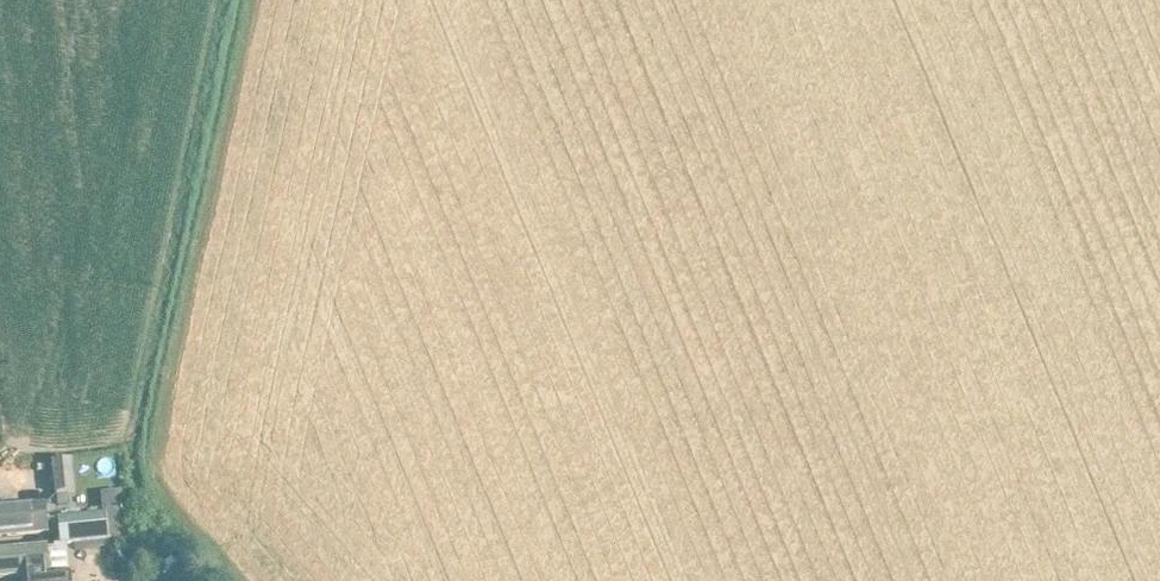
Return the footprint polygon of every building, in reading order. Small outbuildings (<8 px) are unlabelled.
[(71,461),(54,463),(57,494),(75,492),(71,461)] [(4,537),(60,532),(62,547),(75,545),(110,541),(111,537),(110,533),(110,527),(108,516),(108,513),(59,518),(59,520),(47,522),(46,505),(0,509),(0,537),(4,537)] [(123,514),(108,516),(110,527),(110,533),(113,533),(122,518),(123,514)] [(72,569),(51,572),(48,546),(5,551),(0,552),(0,579),(32,576),(32,580),(74,580),(72,569)]
